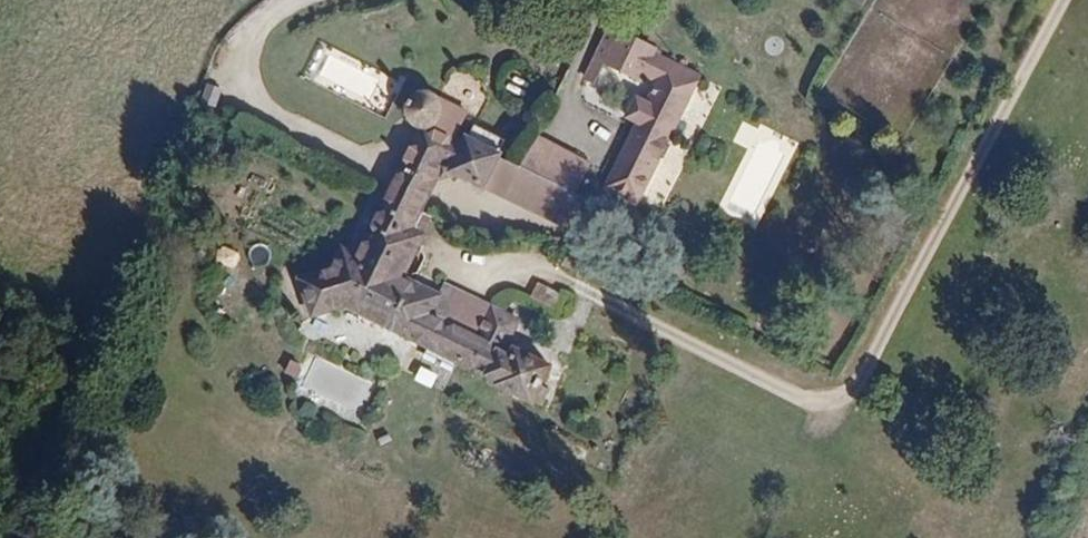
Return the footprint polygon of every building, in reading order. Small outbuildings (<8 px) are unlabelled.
[(724,17),(692,0),(606,0),(590,29),(603,38),(609,28),(651,51),(611,124),(651,147),(724,17)] [(478,155),(497,124),(470,107),(446,93),(459,71),(411,48),(397,41),(389,54),(396,58),(392,67),(416,82),(368,163),(362,173),(400,196),(408,180),(436,133),(478,155)] [(374,100),(383,69),(316,48),(306,79),(374,100)] [(572,164),(588,133),(525,97),(512,120),(507,129),(572,164)] [(476,98),(470,107),(497,124),(507,129),(512,120),(476,98)] [(556,196),(572,164),(507,129),(497,124),(478,155),(556,196)] [(462,299),(413,272),(424,254),(392,235),(412,203),(400,196),(362,173),(334,219),(317,209),(298,243),(274,253),(286,294),(327,281),(515,381),(524,365),(516,360),(529,339),(487,316),(504,287),(479,271),(462,299)] [(552,307),(560,291),(538,281),(530,296),(552,307)]
